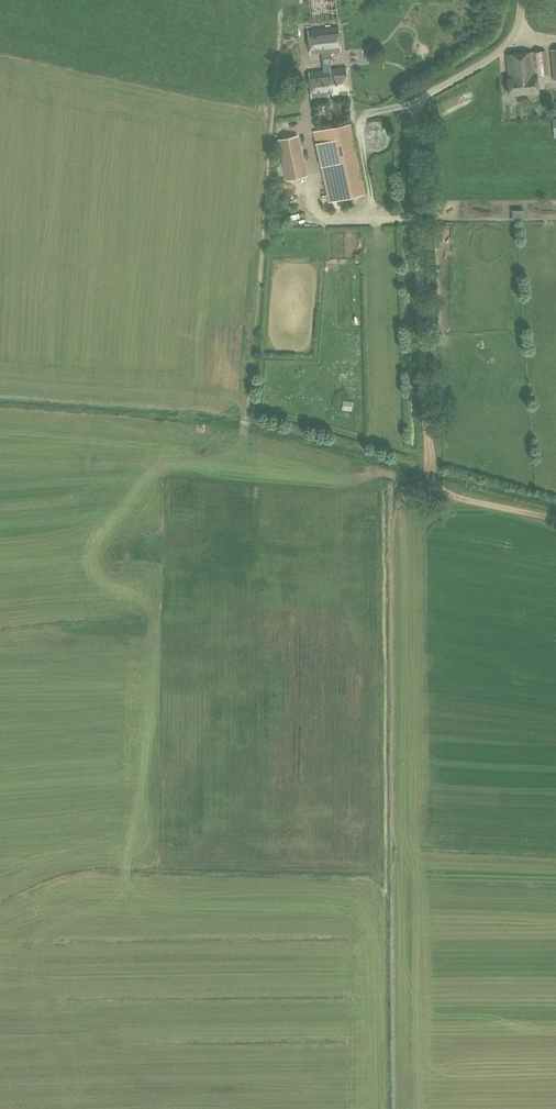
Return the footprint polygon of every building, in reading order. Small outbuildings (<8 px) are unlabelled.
[(310,20),(338,17),(337,0),(308,0),(310,20)] [(341,50),(339,27),(308,30),(310,54),(321,52),(330,52),(341,50)] [(547,74),(545,50),(507,54),(509,77),(507,77),(509,94),(539,91),(537,75),(547,74)] [(330,52),(321,52),(323,70),(309,71),(311,97),(329,95),(329,93),(333,93),(333,95),(349,94),(346,67),(331,69),(330,52)] [(365,193),(350,124),(314,132),(329,201),(365,193)] [(277,139),(286,180),(307,175),(298,134),(277,139)]
